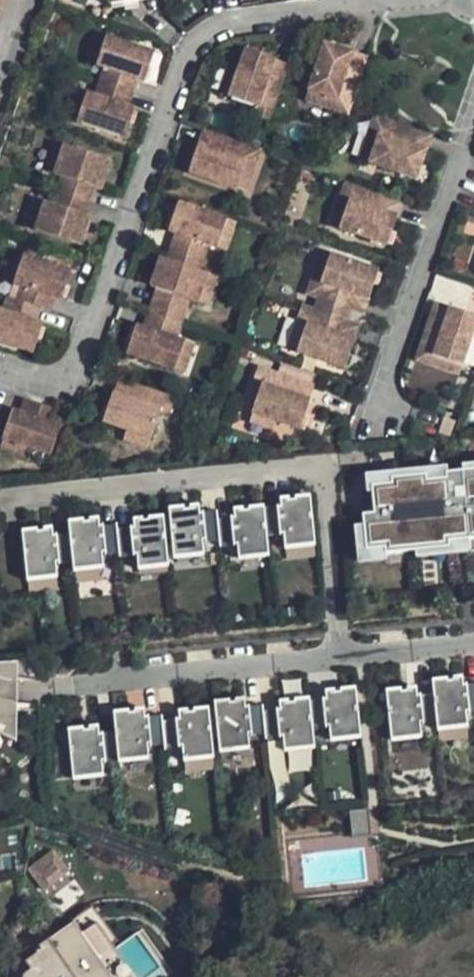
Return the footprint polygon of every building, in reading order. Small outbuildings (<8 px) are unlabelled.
[(97,68),(107,40),(98,37),(96,43),(88,65),(97,68)] [(107,40),(97,68),(105,71),(100,86),(133,97),(137,83),(144,85),(151,65),(144,63),(147,53),(107,40)] [(352,112),(369,61),(355,56),(353,62),(340,57),(342,52),(326,46),(311,93),(339,104),(336,113),(350,117),(352,112)] [(342,52),(340,57),(353,62),(355,56),(342,52)] [(144,63),(151,65),(154,56),(147,53),(144,63)] [(272,123),(290,68),(275,63),(273,68),(260,63),(262,58),(249,54),(241,76),(233,100),(260,111),(257,118),(272,123)] [(273,68),(275,63),(262,58),(260,63),(273,68)] [(233,100),(241,76),(231,73),(229,80),(223,97),(233,100)] [(87,96),(78,125),(119,139),(122,131),(128,133),(135,112),(128,110),(133,97),(100,86),(95,99),(87,96)] [(78,125),(87,96),(78,93),(76,99),(69,121),(78,125)] [(339,104),(311,93),(308,102),(315,105),(336,113),(339,104)] [(374,167),(419,182),(424,168),(418,166),(423,152),(428,154),(433,140),(378,121),(373,135),(383,139),(374,167)] [(122,131),(119,139),(126,141),(128,133),(122,131)] [(262,153),(206,135),(201,149),(207,150),(202,164),(197,162),(192,176),(238,192),(248,165),(256,168),(262,153)] [(374,167),(383,139),(373,135),(371,140),(363,163),(374,167)] [(56,178),(66,148),(57,145),(54,152),(46,174),(56,178)] [(66,148),(56,178),(64,180),(59,195),(91,205),(96,191),(103,194),(110,174),(104,172),(106,163),(66,148)] [(201,149),(197,162),(202,164),(207,150),(201,149)] [(418,166),(424,168),(428,154),(423,152),(418,166)] [(104,172),(110,174),(113,165),(106,163),(104,172)] [(256,168),(248,165),(238,192),(247,195),(256,168)] [(343,232),(390,249),(394,235),(389,233),(394,220),(399,221),(404,206),(349,187),(344,202),(353,205),(343,232)] [(46,205),(37,234),(78,247),(80,239),(87,241),(94,220),(87,218),(91,205),(59,195),(54,208),(46,205)] [(37,234),(46,205),(37,202),(35,209),(27,231),(37,234)] [(343,232),(353,205),(344,202),(342,207),(334,229),(343,232)] [(188,209),(182,206),(178,216),(185,219),(188,209)] [(229,222),(188,209),(185,219),(178,216),(172,235),(179,237),(174,252),(206,262),(212,248),(219,250),(229,222)] [(389,233),(394,235),(399,221),(394,220),(389,233)] [(238,225),(229,222),(219,250),(228,254),(238,225)] [(80,239),(78,247),(84,249),(87,241),(80,239)] [(170,265),(202,275),(206,262),(174,252),(170,265)] [(16,288),(26,259),(17,256),(15,263),(7,284),(16,288)] [(320,301),(367,317),(371,303),(366,301),(371,288),(376,290),(381,275),(325,256),(320,270),(329,273),(320,301)] [(42,312),(52,315),(57,301),(64,303),(69,288),(63,286),(67,273),(26,259),(16,288),(23,290),(19,304),(42,312)] [(170,265),(163,263),(159,272),(166,275),(170,265)] [(202,275),(170,265),(166,275),(159,272),(153,290),(160,293),(155,307),(188,318),(193,304),(200,306),(209,278),(202,275)] [(320,301),(329,273),(320,270),(318,275),(311,298),(320,301)] [(63,286),(69,288),(73,274),(67,273),(63,286)] [(219,281),(209,278),(200,306),(210,309),(219,281)] [(366,301),(371,303),(376,290),(371,288),(366,301)] [(29,354),(32,345),(38,347),(45,327),(38,324),(42,312),(19,304),(11,301),(6,315),(0,313),(0,344),(29,354)] [(465,367),(473,344),(473,318),(467,316),(466,322),(452,316),(454,311),(439,305),(420,361),(435,366),(438,357),(465,367)] [(151,319),(184,330),(188,318),(155,307),(151,319)] [(302,356),(349,372),(354,358),(348,356),(353,343),(358,345),(363,329),(307,310),(302,325),(311,328),(302,356)] [(467,316),(454,311),(452,316),(466,322),(467,316)] [(184,330),(151,319),(146,332),(140,330),(133,350),(139,353),(137,360),(176,374),(186,346),(179,344),(184,330)] [(302,356),(311,328),(302,325),(301,330),(293,353),(302,356)] [(348,356),(354,358),(358,345),(353,343),(348,356)] [(32,345),(29,354),(35,356),(38,347),(32,345)] [(196,349),(186,346),(176,374),(186,378),(196,349)] [(139,353),(133,350),(130,358),(137,360),(139,353)] [(465,367),(438,357),(435,366),(442,369),(462,377),(465,367)] [(316,391),(261,372),(256,387),(265,390),(256,416),(283,426),(302,432),(307,418),(302,416),(306,404),(311,405),(316,391)] [(178,403),(121,385),(116,399),(123,402),(118,415),(111,412),(107,425),(130,434),(153,441),(163,414),(173,417),(178,403)] [(116,399),(111,412),(118,415),(123,402),(116,399)] [(15,414),(5,443),(29,451),(46,457),(49,448),(55,450),(62,430),(55,428),(60,415),(28,404),(24,417),(15,414)] [(302,416),(307,418),(311,405),(306,404),(302,416)] [(283,426),(256,416),(253,425),(260,428),(280,434),(283,426)] [(153,441),(130,434),(127,444),(133,446),(150,451),(153,441)] [(29,451),(5,443),(2,452),(7,454),(26,461),(29,451)] [(49,448),(46,457),(52,459),(55,450),(49,448)] [(448,470),(392,476),(392,480),(423,477),(424,484),(449,481),(448,475),(448,470)] [(368,554),(387,552),(387,557),(438,552),(437,546),(473,543),(473,545),(473,472),(448,475),(449,481),(424,484),(423,477),(392,480),(393,487),(372,489),(374,503),(375,516),(364,517),(368,554)] [(369,503),(374,503),(372,489),(393,487),(392,480),(392,476),(366,478),(369,503)] [(280,508),(266,509),(269,538),(283,537),(283,536),(287,535),(288,549),(318,546),(313,497),(298,498),(298,502),(283,502),(284,509),(280,509),(280,508)] [(232,519),(219,520),(221,541),(222,548),(235,547),(236,548),(236,546),(239,546),(241,560),(270,557),(269,538),(266,509),(265,507),(250,508),(250,512),(236,512),(236,519),(233,519),(233,518),(232,519)] [(221,541),(219,520),(218,512),(217,514),(204,515),(203,513),(203,515),(200,515),(200,508),(191,509),(191,511),(185,511),(185,508),(169,509),(170,516),(165,517),(166,532),(172,531),(175,559),(204,556),(203,543),(206,542),(206,544),(207,543),(221,541)] [(132,528),(131,529),(118,530),(121,554),(121,558),(134,556),(134,558),(139,557),(140,571),(170,568),(166,532),(165,517),(149,519),(150,522),(135,522),(135,529),(132,529),(132,528)] [(387,552),(368,554),(364,517),(355,518),(360,566),(388,563),(387,557),(387,552)] [(85,520),(70,522),(71,535),(74,563),(75,571),(104,568),(103,554),(106,553),(106,555),(121,554),(118,530),(118,525),(117,526),(105,527),(104,526),(104,527),(101,528),(100,521),(85,524),(85,520)] [(74,563),(71,535),(58,537),(57,535),(57,537),(54,537),(53,530),(39,533),(38,529),(23,531),(28,580),(58,577),(56,563),(60,563),(60,565),(74,563)] [(416,555),(416,561),(473,555),(473,545),(473,543),(437,546),(438,552),(416,555)] [(8,735),(15,703),(16,703),(16,664),(0,666),(0,732),(8,735)] [(468,688),(468,686),(467,687),(467,688),(464,688),(463,681),(455,682),(455,684),(448,684),(448,681),(433,682),(434,697),(437,724),(438,731),(467,728),(466,715),(469,714),(469,716),(473,715),(473,687),(468,688)] [(324,700),(310,703),(313,731),(330,728),(331,742),(361,739),(356,689),(341,691),(341,694),(326,694),(327,701),(324,702),(324,700)] [(437,724),(434,697),(421,698),(421,696),(420,696),(420,698),(417,698),(417,691),(408,692),(409,693),(402,694),(402,690),(387,692),(392,741),(421,738),(420,725),(423,724),(423,726),(424,726),(424,725),(437,724)] [(277,711),(264,713),(266,733),(266,739),(283,736),(285,750),(315,747),(313,731),(310,703),(310,699),(295,701),(295,704),(280,704),(281,712),(278,712),(278,710),(277,711)] [(230,702),(215,703),(216,708),(219,733),(221,751),(249,748),(248,735),(251,734),(251,736),(266,733),(264,713),(263,707),(249,709),(248,708),(248,709),(245,709),(244,702),(230,705),(230,702)] [(17,738),(16,703),(15,703),(8,735),(17,738)] [(219,733),(216,708),(195,711),(195,715),(180,715),(181,722),(177,721),(177,722),(164,724),(167,744),(168,750),(182,749),(181,747),(184,747),(186,761),(216,758),(213,734),(219,733)] [(167,744),(164,724),(164,718),(150,719),(150,718),(146,719),(145,712),(130,715),(130,711),(115,713),(118,734),(122,762),(149,759),(148,745),(151,745),(151,747),(167,744)] [(122,762),(118,734),(105,735),(101,736),(100,729),(86,732),(85,729),(70,731),(76,780),(106,777),(104,763),(107,763),(108,764),(122,762)] [(371,838),(369,812),(349,814),(352,840),(371,838)] [(72,856),(52,867),(57,875),(53,878),(61,891),(89,876),(81,863),(77,865),(72,856)] [(33,972),(25,976),(83,976),(91,973),(76,947),(65,953),(64,952),(53,958),(45,943),(26,954),(34,968),(35,971),(33,972)]
